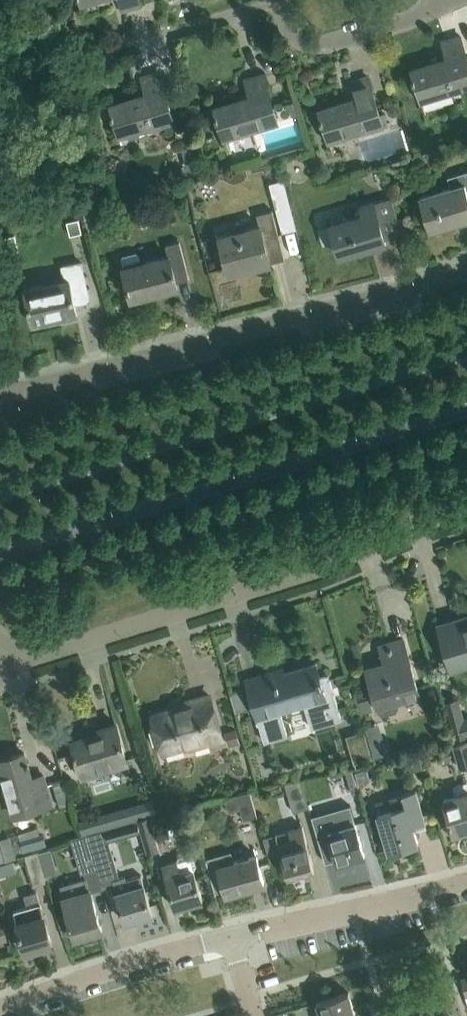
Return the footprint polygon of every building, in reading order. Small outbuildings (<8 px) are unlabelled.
[(122,10),(140,5),(139,0),(119,0),(122,10)] [(413,81),(415,80),(421,100),(466,85),(466,58),(460,34),(442,40),(447,58),(412,69),(414,76),(412,77),(413,81)] [(112,117),(114,116),(120,135),(173,119),(158,71),(141,76),(147,94),(111,105),(113,112),(111,113),(112,117)] [(250,96),(215,107),(217,114),(215,115),(216,119),(218,118),(224,138),(225,137),(254,129),(277,121),(263,73),(245,78),(250,96)] [(320,118),(321,121),(323,121),(329,140),(382,124),(367,75),(350,81),(355,99),(319,110),(322,117),(320,118)] [(388,105),(386,109),(387,113),(391,115),(396,113),(398,109),(396,105),(392,103),(388,105)] [(460,172),(463,183),(419,196),(429,229),(466,218),(466,170),(460,172)] [(386,242),(373,201),(360,205),(363,214),(330,224),(340,256),(386,242)] [(259,224),(219,234),(229,273),(270,263),(270,262),(285,258),(272,209),(257,213),(259,224)] [(82,232),(78,218),(66,221),(70,235),(82,232)] [(17,247),(14,232),(2,235),(6,249),(17,247)] [(121,255),(120,257),(122,267),(127,284),(126,284),(127,287),(125,288),(129,302),(147,297),(147,294),(178,286),(177,282),(189,278),(179,240),(164,244),(167,255),(141,262),(138,252),(135,251),(121,255)] [(89,299),(81,261),(62,265),(66,284),(43,289),(42,284),(24,288),(32,323),(33,323),(33,322),(49,318),(50,323),(64,320),(63,315),(76,312),(76,313),(77,313),(75,303),(89,299)] [(439,625),(452,668),(466,664),(466,667),(466,626),(458,629),(455,620),(439,625)] [(366,667),(375,701),(378,711),(384,713),(395,710),(398,706),(398,703),(405,700),(420,696),(403,638),(379,644),(384,661),(366,667)] [(248,678),(246,678),(264,741),(287,734),(280,710),(304,703),(311,727),(341,718),(328,674),(320,676),(316,663),(285,672),(270,677),(270,675),(249,682),(248,678)] [(242,691),(230,694),(235,711),(247,707),(242,691)] [(153,716),(163,750),(192,741),(193,746),(222,738),(209,694),(189,700),(190,705),(153,716)] [(369,697),(358,700),(361,712),(372,708),(369,697)] [(456,697),(442,701),(453,738),(466,734),(456,697)] [(75,751),(76,755),(77,755),(83,775),(127,762),(116,723),(100,728),(102,733),(73,742),(76,751),(75,751)] [(365,730),(347,735),(355,763),(373,758),(365,730)] [(466,765),(466,740),(453,744),(460,767),(466,765)] [(13,815),(52,804),(43,774),(32,777),(27,763),(29,763),(28,760),(26,760),(24,752),(0,759),(0,771),(13,815)] [(351,768),(345,770),(352,792),(358,790),(351,768)] [(292,811),(307,807),(300,781),(285,785),(292,811)] [(425,820),(416,789),(389,797),(393,808),(377,813),(388,851),(418,843),(412,824),(425,820)] [(240,808),(244,820),(257,816),(249,791),(225,798),(229,812),(240,808)] [(443,798),(450,820),(449,820),(450,824),(451,823),(454,833),(466,829),(466,791),(443,798)] [(350,804),(312,815),(325,862),(336,858),(337,862),(364,854),(355,823),(350,804)] [(140,831),(144,844),(156,841),(150,816),(137,819),(140,831)] [(137,819),(105,827),(108,839),(140,831),(137,819)] [(314,868),(302,824),(275,832),(263,836),(269,856),(281,852),(287,876),(314,868)] [(105,827),(87,832),(97,867),(102,883),(113,880),(120,878),(108,839),(105,827)] [(97,867),(87,832),(69,838),(80,872),(83,871),(97,867)] [(5,860),(15,856),(14,852),(22,849),(17,833),(0,838),(0,844),(5,860)] [(34,884),(47,880),(38,850),(25,854),(34,884)] [(176,861),(163,865),(175,907),(202,899),(194,869),(196,864),(193,856),(189,853),(179,857),(176,861)] [(264,882),(256,855),(209,869),(215,892),(225,890),(226,893),(250,886),(250,885),(259,882),(260,884),(264,882)] [(102,928),(91,891),(104,888),(102,883),(97,867),(83,871),(85,877),(59,885),(63,896),(75,936),(76,936),(75,933),(90,929),(91,932),(102,928)] [(140,872),(120,878),(113,880),(116,891),(125,921),(152,913),(140,872)] [(52,943),(40,902),(36,890),(24,894),(27,905),(13,910),(25,951),(52,943)] [(316,1001),(321,1015),(351,1015),(355,1015),(348,991),(316,1001)]
